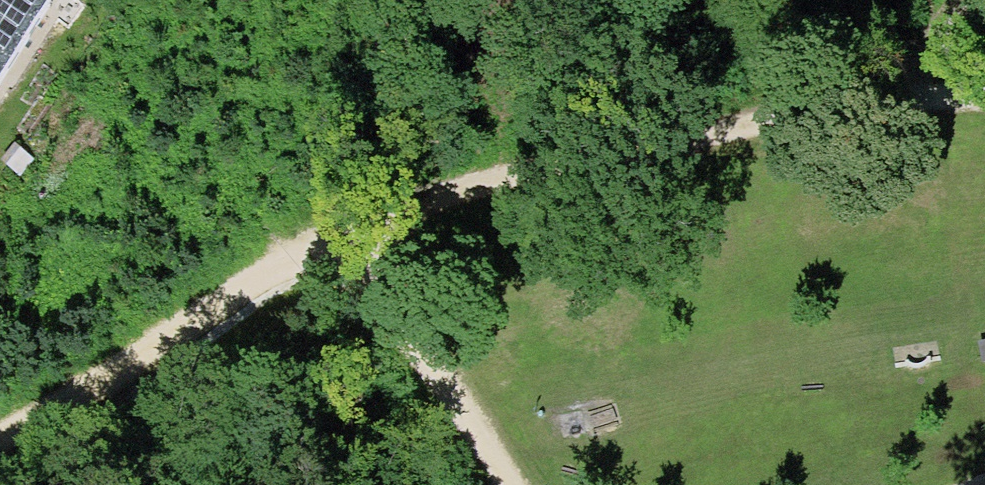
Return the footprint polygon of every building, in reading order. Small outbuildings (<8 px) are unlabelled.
[(0,75),(48,0),(0,0),(0,75)]
